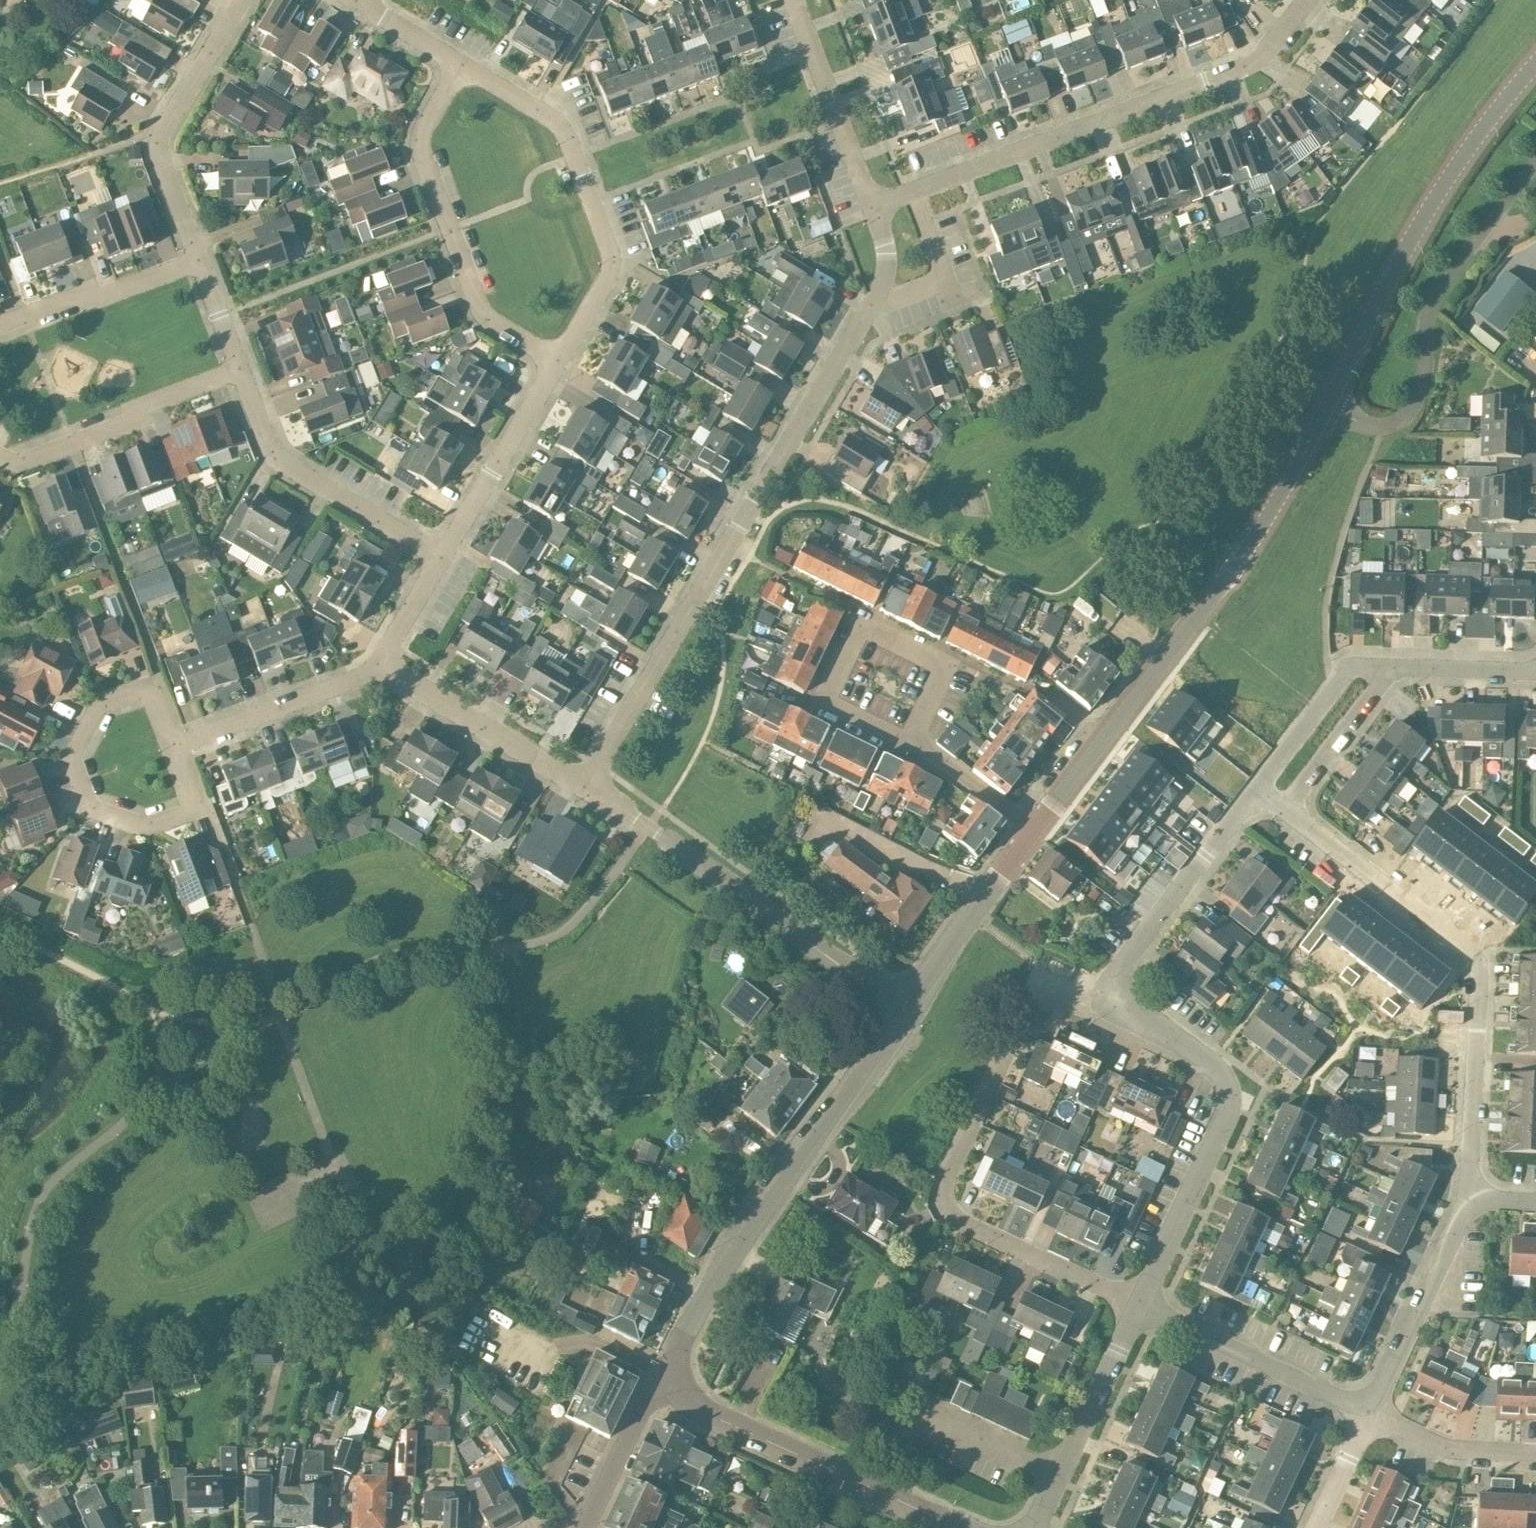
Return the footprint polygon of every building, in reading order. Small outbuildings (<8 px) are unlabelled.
[(200,4),(193,0),(139,0),(131,13),(143,21),(160,32),(162,28),(175,36),(188,15),(192,18),(200,4)] [(295,38),(283,31),(297,9),(282,0),(275,0),(258,29),(268,35),(261,48),(282,60),(295,38)] [(557,9),(542,0),(536,0),(512,40),(532,52),(557,9)] [(716,5),(714,0),(711,0),(706,2),(710,12),(714,24),(722,21),(715,5),(716,5)] [(724,27),(735,57),(757,48),(746,19),(735,23),(727,0),(716,5),(715,5),(722,21),(724,27)] [(909,21),(922,15),(917,0),(885,0),(886,4),(862,13),(867,25),(870,24),(873,34),(909,20),(909,21)] [(972,8),(969,0),(956,0),(960,12),(972,8)] [(1097,16),(1110,13),(1106,0),(1093,0),(1097,16)] [(1192,11),(1188,0),(1173,0),(1169,2),(1168,0),(1165,0),(1156,3),(1158,8),(1165,27),(1175,24),(1184,48),(1203,41),(1192,11)] [(1203,41),(1222,34),(1213,9),(1224,5),(1222,0),(1209,0),(1211,4),(1192,11),(1203,41)] [(1423,12),(1408,0),(1371,0),(1364,9),(1402,39),(1411,28),(1423,12)] [(1421,11),(1430,0),(1408,0),(1421,11)] [(505,4),(495,19),(505,26),(515,11),(505,4)] [(673,19),(685,15),(681,6),(677,7),(670,10),(673,19)] [(1155,31),(1165,27),(1158,8),(1129,19),(1130,21),(1145,62),(1164,55),(1155,31)] [(90,23),(99,28),(108,15),(99,9),(90,23)] [(557,9),(532,52),(550,62),(564,38),(575,45),(592,16),(581,9),(575,20),(557,9)] [(1382,65),(1402,39),(1364,9),(1350,27),(1365,38),(1357,47),(1383,68),(1384,67),(1382,65)] [(598,19),(585,42),(606,40),(598,19)] [(1007,45),(1032,36),(1025,19),(1001,28),(1007,45)] [(916,41),(909,21),(909,20),(873,34),(877,42),(874,43),(878,55),(906,45),(910,57),(936,47),(932,35),(916,41)] [(147,82),(160,60),(149,53),(156,41),(122,21),(109,43),(125,52),(117,64),(147,82)] [(1126,70),(1145,62),(1130,21),(1111,28),(1110,24),(1099,28),(1115,71),(1125,67),(1126,70)] [(295,38),(282,60),(302,72),(309,60),(320,66),(339,34),(319,22),(306,45),(295,38)] [(714,65),(735,57),(724,27),(702,35),(706,47),(707,46),(713,65),(714,65)] [(1106,75),(1115,71),(1099,28),(1089,32),(1091,36),(1071,43),(1076,54),(1087,84),(1106,77),(1106,75)] [(1448,46),(1455,38),(1446,30),(1439,39),(1448,46)] [(696,84),(685,54),(674,59),(665,32),(654,36),(675,92),(696,84)] [(654,100),(675,92),(654,36),(644,40),(653,67),(643,70),(654,100)] [(970,42),(950,50),(954,61),(974,54),(970,42)] [(1076,54),(1057,61),(1058,60),(1056,56),(1056,57),(1051,45),(1042,49),(1046,61),(1045,61),(1057,92),(1067,89),(1068,91),(1087,84),(1076,54)] [(718,76),(714,65),(713,65),(707,46),(706,47),(685,54),(696,84),(718,76)] [(1383,68),(1357,47),(1351,56),(1338,46),(1324,64),(1352,86),(1362,95),(1383,68)] [(387,67),(361,52),(352,67),(340,60),(325,85),(342,96),(349,85),(386,107),(388,103),(395,89),(404,73),(389,64),(387,67)] [(902,110),(937,96),(932,82),(945,77),(942,70),(944,69),(940,57),(914,67),(913,63),(891,72),(896,87),(891,89),(896,101),(898,100),(902,110)] [(619,73),(619,72),(627,70),(622,58),(615,61),(619,73)] [(622,78),(619,72),(619,73),(615,61),(605,64),(608,71),(596,76),(599,87),(611,116),(632,108),(621,79),(622,78)] [(1047,96),(1057,92),(1045,61),(1035,65),(1037,69),(1028,72),(1025,63),(1015,67),(1029,106),(1048,99),(1047,96)] [(1015,67),(1013,62),(995,69),(992,62),(981,66),(996,105),(1006,101),(1010,113),(1029,106),(1015,67)] [(1345,95),(1352,86),(1324,64),(1310,81),(1329,96),(1322,105),(1341,120),(1354,103),(1345,95)] [(119,108),(127,94),(83,67),(70,88),(80,94),(71,109),(84,117),(82,120),(99,131),(115,106),(119,108)] [(632,108),(654,100),(643,70),(622,78),(621,79),(632,108)] [(267,86),(281,94),(290,80),(275,72),(267,86)] [(1407,85),(1400,79),(1392,90),(1399,95),(1407,85)] [(28,95),(38,94),(37,82),(28,83),(28,95)] [(253,100),(229,86),(215,110),(253,133),(261,119),(278,129),(291,107),(260,88),(253,100)] [(301,86),(292,100),(306,109),(315,95),(301,86)] [(937,96),(902,110),(905,118),(902,119),(907,131),(935,121),(939,132),(964,122),(960,111),(953,91),(937,97),(937,96)] [(1279,114),(1299,143),(1311,134),(1320,148),(1341,133),(1326,110),(1312,120),(1298,99),(1279,113),(1278,111),(1279,113),(1279,114)] [(1392,119),(1402,106),(1395,100),(1385,113),(1392,119)] [(1299,143),(1279,114),(1279,113),(1278,111),(1258,125),(1272,146),(1260,155),(1267,165),(1263,166),(1266,173),(1274,193),(1289,183),(1282,173),(1297,162),(1287,148),(1297,141),(1299,143)] [(293,142),(302,146),(304,148),(311,136),(308,135),(300,130),(293,142)] [(1266,173),(1263,166),(1250,132),(1240,136),(1238,132),(1217,140),(1230,174),(1243,169),(1247,180),(1266,173)] [(1234,185),(1230,174),(1217,140),(1196,149),(1204,171),(1194,175),(1202,197),(1221,190),(1234,185)] [(222,204),(245,204),(247,199),(267,199),(267,170),(296,159),(291,146),(248,147),(248,163),(219,164),(220,199),(222,204)] [(344,203),(368,194),(363,181),(388,172),(380,150),(368,155),(365,148),(342,157),(349,175),(330,182),(339,205),(344,203)] [(1202,197),(1194,175),(1183,179),(1175,156),(1153,164),(1170,209),(1183,204),(1202,197)] [(777,169),(788,198),(810,190),(799,161),(777,169)] [(1158,214),(1170,209),(1153,164),(1132,172),(1140,195),(1131,199),(1136,214),(1139,221),(1158,214)] [(756,177),(752,165),(730,174),(741,203),(762,195),(763,195),(756,177)] [(766,207),(788,198),(777,169),(756,177),(763,195),(762,195),(766,207)] [(730,174),(709,182),(720,211),(723,221),(745,213),(741,203),(730,174)] [(1088,189),(1100,223),(1123,214),(1110,181),(1088,189)] [(698,219),(720,211),(709,182),(688,190),(698,219)] [(116,214),(131,252),(155,243),(144,215),(155,211),(146,188),(126,195),(131,209),(116,214)] [(1078,231),(1100,223),(1088,189),(1065,197),(1078,231)] [(686,224),(698,219),(688,190),(666,198),(677,227),(681,239),(691,235),(686,224)] [(368,194),(344,203),(352,225),(366,220),(374,240),(398,231),(394,222),(405,218),(397,196),(373,206),(368,194)] [(647,238),(677,227),(666,198),(644,206),(649,219),(641,222),(647,238)] [(792,205),(784,208),(788,220),(796,217),(792,205)] [(131,252),(116,214),(102,220),(97,206),(78,214),(87,237),(97,233),(107,259),(130,250),(131,253),(131,252)] [(271,269),(287,263),(280,246),(296,240),(287,217),(288,217),(283,206),(259,215),(263,226),(261,227),(265,238),(240,248),(241,252),(237,253),(243,270),(248,268),(249,272),(269,264),(271,269)] [(752,207),(745,210),(749,222),(757,219),(752,207)] [(1033,210),(1012,218),(1032,271),(1064,259),(1059,245),(1054,233),(1043,237),(1033,210)] [(1150,249),(1139,221),(1136,214),(1124,219),(1137,254),(1134,255),(1140,269),(1155,263),(1150,249)] [(1213,226),(1219,240),(1232,235),(1250,228),(1244,214),(1213,226)] [(1254,226),(1265,222),(1262,215),(1251,219),(1254,226)] [(1001,253),(989,257),(999,283),(1032,271),(1012,218),(990,225),(1001,253)] [(37,234),(49,267),(70,260),(72,264),(83,260),(74,237),(63,241),(58,226),(37,234)] [(809,227),(801,230),(805,241),(813,238),(809,227)] [(29,275),(49,267),(37,234),(16,242),(22,257),(10,261),(19,284),(31,280),(29,275)] [(744,248),(757,244),(753,234),(740,239),(744,248)] [(1080,237),(1070,241),(1075,254),(1078,262),(1080,261),(1084,273),(1093,270),(1084,246),(1081,237),(1080,237)] [(805,259),(828,250),(824,240),(801,248),(805,259)] [(1075,254),(1070,241),(1068,241),(1059,245),(1064,259),(1075,254)] [(730,242),(718,247),(721,257),(734,252),(730,242)] [(689,257),(688,257),(693,268),(709,262),(705,251),(689,257)] [(783,254),(776,266),(790,275),(782,287),(782,288),(822,312),(832,295),(803,278),(809,269),(783,254)] [(387,317),(411,307),(406,294),(431,285),(423,264),(417,266),(414,257),(389,267),(392,275),(387,277),(392,288),(378,293),(387,317)] [(688,257),(673,263),(677,274),(693,268),(688,257)] [(1038,269),(1041,285),(1054,282),(1050,266),(1038,269)] [(1504,334),(1535,294),(1506,272),(1475,312),(1504,334)] [(706,288),(689,278),(683,290),(699,299),(706,288)] [(652,285),(641,304),(682,329),(693,310),(699,313),(704,304),(683,292),(678,300),(652,285)] [(767,302),(762,311),(769,315),(776,319),(778,316),(780,317),(783,312),(812,329),(822,312),(782,288),(772,305),(767,302)] [(315,339),(314,338),(306,315),(319,310),(313,296),(287,306),(292,319),(270,327),(279,353),(315,339)] [(350,307),(347,298),(336,302),(338,308),(344,309),(350,307)] [(656,338),(650,347),(671,359),(676,350),(671,347),(682,329),(641,304),(630,322),(656,338)] [(360,322),(372,318),(368,306),(356,310),(360,322)] [(411,307),(387,317),(395,338),(408,333),(413,344),(448,331),(440,310),(415,319),(411,307)] [(755,314),(748,327),(767,339),(763,346),(792,363),(802,346),(779,332),(781,329),(755,314)] [(988,340),(983,327),(952,338),(967,378),(994,368),(996,374),(1012,368),(999,336),(988,340)] [(315,339),(279,353),(288,376),(310,368),(315,381),(342,371),(327,333),(314,338),(315,339)] [(459,347),(460,347),(464,345),(460,334),(450,338),(452,345),(453,346),(454,346),(455,347),(456,347),(457,347),(458,347),(459,347)] [(665,369),(671,359),(650,347),(644,357),(619,341),(607,360),(636,377),(647,359),(665,369)] [(709,349),(719,355),(723,347),(714,342),(709,349)] [(728,344),(721,356),(746,371),(753,359),(728,344)] [(763,346),(753,363),(782,380),(791,363),(792,363),(763,346)] [(440,378),(486,406),(499,385),(482,374),(488,364),(466,351),(462,358),(457,354),(452,357),(440,378)] [(885,366),(924,413),(934,405),(928,390),(942,385),(951,398),(959,395),(953,380),(946,383),(934,352),(908,361),(907,358),(885,366)] [(692,371),(699,361),(690,356),(684,366),(692,371)] [(721,356),(713,369),(739,384),(746,371),(721,356)] [(625,395),(636,377),(607,360),(597,378),(621,393),(614,404),(639,419),(647,408),(625,395)] [(376,368),(380,378),(393,374),(389,363),(376,368)] [(370,364),(361,367),(363,373),(372,370),(370,364)] [(914,422),(924,413),(885,366),(873,386),(876,388),(862,412),(891,430),(901,413),(914,422)] [(309,433),(347,418),(338,394),(350,389),(345,374),(322,383),(328,397),(300,408),(309,433)] [(440,378),(439,377),(420,408),(430,414),(449,425),(455,415),(474,427),(486,406),(440,378)] [(732,397),(761,414),(771,397),(743,380),(732,397)] [(1012,392),(1017,403),(1030,398),(1026,387),(1012,392)] [(390,425),(400,395),(389,391),(379,421),(390,425)] [(1523,437),(1524,418),(1535,419),(1535,404),(1515,404),(1515,397),(1485,396),(1483,436),(1523,437)] [(751,431),(761,414),(732,397),(723,414),(751,431)] [(714,407),(708,417),(714,421),(720,411),(714,407)] [(567,428),(607,452),(619,433),(625,436),(632,425),(604,408),(597,419),(579,409),(567,428)] [(936,409),(929,415),(934,420),(941,414),(936,409)] [(193,419),(207,457),(243,443),(239,433),(226,438),(217,413),(209,416),(208,414),(193,419)] [(443,436),(449,425),(430,414),(420,432),(420,437),(426,440),(419,451),(449,469),(462,447),(443,436)] [(932,425),(923,414),(915,421),(924,432),(932,425)] [(708,417),(702,427),(708,431),(714,421),(708,417)] [(1442,417),(1442,429),(1472,430),(1472,418),(1442,417)] [(195,461),(207,457),(193,419),(179,424),(180,427),(172,430),(181,455),(168,460),(177,483),(199,474),(195,461)] [(597,469),(607,452),(567,428),(557,446),(580,460),(575,470),(597,483),(603,473),(597,469)] [(702,448),(731,465),(741,448),(713,431),(702,448)] [(862,442),(849,434),(835,458),(831,456),(822,470),(861,493),(874,471),(870,469),(882,448),(864,437),(862,442)] [(1523,459),(1523,437),(1483,436),(1483,458),(1498,458),(1497,469),(1512,469),(1513,458),(1523,459)] [(657,460),(664,448),(652,441),(646,452),(657,460)] [(124,456),(138,492),(141,499),(175,486),(165,460),(154,464),(148,447),(124,456)] [(721,481),(731,465),(702,448),(693,464),(721,481)] [(314,457),(322,462),(327,454),(319,449),(314,457)] [(437,489),(449,469),(419,451),(413,461),(409,459),(401,461),(392,476),(414,490),(420,479),(437,489)] [(115,500),(138,492),(124,456),(101,464),(107,481),(96,486),(106,512),(118,508),(115,500)] [(655,463),(645,456),(640,463),(651,469),(655,463)] [(684,457),(677,468),(684,472),(690,461),(684,457)] [(597,483),(575,470),(569,479),(545,465),(534,484),(563,501),(563,500),(566,502),(573,492),(569,490),(574,482),(591,492),(597,483)] [(1389,469),(1378,466),(1375,479),(1387,481),(1389,469)] [(1512,479),(1512,469),(1497,469),(1497,479),(1469,478),(1469,501),(1482,501),(1521,502),(1522,480),(1512,479)] [(644,481),(634,475),(630,482),(640,488),(644,481)] [(70,495),(64,478),(34,489),(46,523),(63,517),(71,538),(96,528),(82,490),(70,495)] [(679,481),(673,478),(668,486),(674,489),(679,481)] [(552,518),(563,501),(534,484),(523,502),(547,516),(541,526),(564,539),(569,529),(552,518)] [(668,506),(697,523),(707,505),(678,488),(668,506)] [(251,555),(280,507),(270,502),(272,500),(261,493),(245,519),(235,513),(221,537),(251,555)] [(612,508),(626,517),(639,524),(645,514),(647,511),(620,495),(612,508)] [(647,511),(645,514),(659,522),(658,522),(687,539),(697,523),(668,506),(655,498),(647,511)] [(1521,524),(1521,502),(1482,501),(1481,520),(1471,519),(1468,523),(1467,533),(1484,534),(1510,534),(1511,524),(1521,524)] [(887,508),(888,510),(890,517),(895,515),(896,514),(903,512),(901,506),(899,503),(887,508)] [(280,507),(251,555),(280,573),(295,548),(285,542),(300,516),(289,510),(288,512),(280,507)] [(1374,525),(1374,524),(1374,512),(1363,512),(1360,512),(1360,525),(1374,525)] [(626,517),(619,529),(642,543),(649,530),(639,524),(626,517)] [(564,539),(541,526),(536,535),(512,521),(501,540),(529,557),(540,538),(558,549),(564,539)] [(837,528),(826,522),(821,533),(832,538),(837,528)] [(857,540),(861,532),(847,525),(840,524),(837,531),(857,540)] [(317,566),(336,539),(321,529),(303,556),(317,566)] [(813,577),(827,550),(816,545),(820,537),(810,532),(793,567),(813,577)] [(861,532),(857,540),(868,545),(872,536),(861,532)] [(194,534),(159,547),(166,564),(200,551),(194,534)] [(1514,547),(1514,535),(1510,534),(1484,534),(1484,547),(1514,548),(1514,547)] [(1514,534),(1514,547),(1535,547),(1535,535),(1514,534)] [(638,557),(666,574),(677,556),(648,539),(638,557)] [(519,574),(529,557),(501,540),(490,558),(514,572),(508,582),(530,595),(536,585),(519,574)] [(340,584),(370,602),(383,580),(366,570),(372,559),(350,546),(341,562),(343,569),(347,572),(340,584)] [(833,587),(851,552),(842,547),(838,556),(827,550),(813,577),(833,587)] [(788,566),(793,556),(779,548),(774,558),(788,566)] [(853,597),(870,562),(859,556),(851,552),(833,587),(853,597)] [(111,566),(106,553),(93,558),(97,571),(111,566)] [(870,562),(853,597),(873,607),(893,567),(896,568),(900,562),(886,555),(881,567),(870,562)] [(215,556),(207,560),(214,571),(222,567),(215,556)] [(923,569),(927,560),(919,556),(914,565),(923,569)] [(149,574),(142,557),(126,563),(132,580),(149,574)] [(657,590),(666,574),(638,557),(628,573),(657,590)] [(298,559),(287,578),(285,582),(293,593),(295,589),(298,584),(309,565),(298,559)] [(1482,593),(1483,564),(1450,563),(1449,577),(1450,577),(1448,616),(1471,617),(1471,607),(1481,608),(1482,593)] [(613,576),(619,580),(626,569),(619,565),(613,576)] [(619,580),(613,576),(596,566),(590,576),(613,590),(619,580)] [(173,587),(166,567),(143,576),(151,596),(173,587)] [(1383,614),(1384,575),(1352,574),(1351,604),(1361,604),(1361,614),(1383,614)] [(1416,606),(1417,576),(1384,575),(1383,614),(1405,615),(1406,605),(1416,606)] [(909,591),(911,586),(912,584),(897,576),(880,610),(900,620),(913,593),(909,591)] [(1450,577),(1449,577),(1417,576),(1416,606),(1427,606),(1426,616),(1448,616),(1450,577)] [(1513,618),(1515,579),(1493,578),(1492,593),(1482,593),(1481,608),(1492,608),(1491,618),(1513,618)] [(767,600),(776,583),(769,579),(761,596),(767,600)] [(1513,618),(1535,619),(1535,614),(1535,579),(1515,579),(1513,618)] [(767,600),(767,601),(782,609),(787,600),(781,597),(786,588),(776,583),(767,600)] [(358,622),(370,602),(340,584),(334,594),(330,591),(322,593),(313,609),(335,622),(341,612),(358,622)] [(919,629),(935,598),(911,586),(909,591),(913,593),(900,620),(919,629)] [(536,597),(549,605),(554,596),(541,588),(536,597)] [(607,608),(636,624),(646,607),(618,590),(608,607),(607,608)] [(137,646),(124,613),(117,593),(101,599),(107,619),(103,621),(102,618),(78,627),(92,665),(116,656),(115,654),(137,646)] [(221,598),(224,607),(238,601),(236,598),(229,594),(221,598)] [(1010,611),(1011,611),(1015,600),(1005,595),(995,616),(986,612),(983,616),(966,652),(980,659),(978,663),(984,665),(986,662),(985,662),(1010,611)] [(805,620),(833,633),(842,613),(807,596),(802,605),(811,609),(805,620)] [(935,598),(919,629),(939,639),(956,605),(940,597),(939,600),(935,598)] [(476,660),(495,629),(486,623),(494,610),(485,604),(474,598),(461,620),(470,626),(457,649),(476,660)] [(587,629),(592,620),(588,618),(590,614),(568,601),(566,605),(560,613),(587,629)] [(590,614),(588,618),(592,620),(598,624),(626,641),(636,624),(607,608),(608,607),(598,601),(590,614)] [(966,652),(983,616),(963,607),(946,642),(966,652)] [(271,631),(283,664),(306,655),(299,636),(310,632),(301,608),(284,615),(281,622),(282,626),(271,631)] [(1019,616),(1011,611),(1010,611),(985,662),(986,662),(1005,671),(1023,636),(1013,631),(1019,616)] [(317,617),(315,620),(331,642),(336,632),(335,628),(317,617)] [(1063,623),(1053,618),(1045,632),(1056,637),(1063,623)] [(495,629),(476,660),(495,671),(508,648),(519,654),(536,625),(526,619),(519,630),(510,625),(504,634),(495,629)] [(823,653),(833,633),(805,620),(800,630),(792,625),(787,635),(823,653)] [(283,664),(271,631),(259,635),(257,631),(250,628),(233,634),(242,658),(253,654),(260,672),(283,664)] [(231,662),(242,658),(233,634),(216,640),(213,648),(214,652),(203,657),(215,689),(238,681),(231,662)] [(813,673),(823,653),(787,635),(778,655),(813,673)] [(541,699),(565,659),(564,659),(565,657),(547,646),(549,642),(539,636),(526,658),(535,664),(521,687),(541,699)] [(1023,636),(1005,671),(1025,681),(1042,646),(1023,636)] [(758,638),(754,646),(771,653),(774,644),(758,638)] [(58,695),(75,663),(36,642),(19,674),(24,677),(16,692),(41,706),(50,691),(58,695)] [(615,656),(619,650),(609,644),(605,651),(615,656)] [(1079,675),(1103,694),(1117,675),(1082,648),(1074,659),(1085,668),(1079,675)] [(215,689),(203,657),(191,661),(189,656),(182,653),(165,660),(174,684),(185,679),(192,698),(215,689)] [(803,693),(813,673),(778,655),(772,653),(772,654),(763,673),(803,693)] [(1060,662),(1051,655),(1040,668),(1050,676),(1060,662)] [(565,659),(541,699),(559,710),(573,687),(584,693),(597,671),(586,665),(583,670),(565,659)] [(766,682),(747,673),(742,684),(761,693),(766,682)] [(1103,694),(1079,675),(1074,681),(1064,673),(1055,684),(1090,711),(1103,694)] [(42,724),(21,712),(26,702),(0,688),(0,731),(1,732),(0,734),(0,745),(14,753),(20,742),(30,747),(42,724)] [(772,744),(790,708),(770,699),(769,701),(751,691),(743,709),(760,718),(752,734),(772,744)] [(1063,719),(1041,702),(1032,695),(1026,704),(1017,697),(1010,692),(1002,702),(1005,704),(1005,705),(1009,707),(1018,714),(1018,713),(1049,737),(1063,719)] [(1175,701),(1161,719),(1209,756),(1222,738),(1175,701)] [(1048,738),(1049,737),(1018,713),(1018,714),(1009,707),(1005,705),(993,721),(996,724),(1005,731),(1035,754),(1048,738)] [(1464,742),(1465,707),(1445,707),(1444,742),(1464,742)] [(1484,743),(1485,708),(1465,707),(1464,742),(1484,743)] [(796,745),(809,718),(790,708),(772,744),(797,756),(801,747),(796,745)] [(1485,708),(1484,743),(1484,759),(1515,760),(1516,724),(1506,724),(1506,709),(1485,708)] [(1535,749),(1535,714),(1531,714),(1530,737),(1520,737),(1519,758),(1529,759),(1530,749),(1535,749)] [(1414,760),(1414,759),(1426,744),(1431,747),(1435,742),(1431,731),(1411,716),(1403,726),(1398,722),(1386,739),(1414,760)] [(801,747),(797,756),(812,763),(829,728),(809,718),(796,745),(801,747)] [(1161,719),(1148,736),(1195,773),(1209,756),(1161,719)] [(970,738),(954,726),(951,724),(937,743),(957,758),(971,739),(970,738)] [(1022,771),(1035,754),(996,724),(989,734),(997,741),(992,748),(991,749),(1023,773),(1023,772),(1022,771)] [(313,734),(325,767),(337,763),(340,771),(340,772),(341,773),(342,774),(344,774),(346,775),(348,775),(367,767),(357,739),(343,744),(336,726),(313,734)] [(419,774),(436,744),(414,731),(404,748),(394,742),(381,764),(397,774),(404,772),(407,768),(419,774)] [(843,768),(856,741),(836,731),(819,766),(839,776),(843,768)] [(314,772),(325,767),(313,734),(290,743),(297,762),(286,766),(295,790),(312,784),(315,776),(314,772)] [(1430,772),(1414,759),(1414,760),(1386,739),(1374,754),(1401,776),(1408,767),(1424,780),(1430,772)] [(843,768),(839,776),(859,786),(876,751),(856,741),(843,768)] [(991,749),(992,748),(986,743),(978,754),(983,757),(972,771),(1005,796),(1023,773),(991,749)] [(444,802),(458,780),(447,774),(457,756),(436,744),(419,774),(429,781),(426,785),(428,792),(444,802)] [(1456,761),(1464,762),(1464,750),(1456,749),(1456,761)] [(1464,750),(1464,762),(1472,762),(1473,750),(1464,750)] [(295,790),(286,766),(275,770),(268,751),(245,760),(257,793),(269,788),(271,793),(278,796),(295,790)] [(890,790),(903,764),(883,754),(866,789),(882,797),(886,789),(890,790)] [(1374,754),(1361,770),(1397,798),(1409,782),(1401,776),(1374,754)] [(1133,755),(1119,773),(1155,801),(1169,783),(1133,755)] [(781,776),(787,764),(779,759),(772,772),(781,776)] [(245,797),(257,793),(245,760),(222,769),(229,787),(218,792),(227,816),(244,809),(247,802),(245,797)] [(49,795),(44,781),(38,783),(31,764),(17,769),(16,765),(0,771),(0,789),(5,802),(9,801),(12,810),(49,795)] [(909,800),(922,774),(903,764),(890,790),(886,789),(882,797),(891,801),(895,793),(909,800)] [(809,778),(813,769),(805,765),(801,775),(809,778)] [(470,830),(499,782),(477,769),(467,786),(458,780),(444,802),(454,808),(454,809),(473,821),(469,829),(470,830)] [(813,769),(809,778),(818,783),(823,774),(813,769)] [(1399,812),(1406,804),(1397,798),(1361,770),(1349,786),(1377,808),(1383,800),(1399,812)] [(1119,773),(1106,790),(1142,818),(1155,801),(1119,773)] [(909,800),(905,808),(925,818),(942,783),(922,774),(909,800)] [(1225,788),(1233,794),(1241,784),(1233,778),(1225,788)] [(499,782),(470,830),(491,842),(496,833),(506,839),(519,817),(509,811),(519,794),(499,782)] [(1492,782),(1483,797),(1498,806),(1507,792),(1492,782)] [(1365,824),(1377,808),(1349,786),(1337,802),(1365,824)] [(855,802),(859,793),(850,788),(845,797),(855,802)] [(1106,790),(1093,807),(1128,835),(1142,818),(1106,790)] [(859,793),(855,802),(854,806),(863,810),(870,796),(861,792),(860,793),(859,793)] [(49,795),(12,810),(15,816),(11,818),(23,847),(44,838),(42,834),(56,829),(48,810),(54,807),(49,795)] [(957,816),(991,841),(1004,823),(969,796),(961,808),(962,809),(957,816)] [(1473,801),(1466,796),(1459,806),(1465,811),(1473,801)] [(1423,803),(1417,811),(1421,815),(1429,821),(1435,813),(1440,807),(1428,797),(1423,803)] [(1479,806),(1473,801),(1465,811),(1472,816),(1479,806)] [(1214,806),(1206,817),(1213,822),(1221,812),(1214,806)] [(1485,811),(1479,806),(1472,816),(1478,820),(1485,811)] [(1093,807),(1079,824),(1115,852),(1115,851),(1128,835),(1093,807)] [(1492,816),(1486,811),(1478,821),(1485,825),(1492,816)] [(1463,827),(1443,812),(1415,848),(1435,863),(1463,827)] [(351,839),(369,833),(369,814),(345,823),(351,839)] [(1429,821),(1421,815),(1408,831),(1416,837),(1429,821)] [(538,819),(530,832),(517,854),(566,882),(593,837),(558,816),(552,828),(538,819)] [(977,859),(991,841),(957,816),(952,823),(950,821),(942,832),(977,859)] [(893,833),(898,823),(888,818),(883,828),(893,833)] [(1173,829),(1179,834),(1187,824),(1181,819),(1173,829)] [(371,820),(370,828),(381,829),(381,820),(371,820)] [(1401,856),(1416,837),(1397,823),(1384,839),(1395,847),(1393,850),(1401,856)] [(1079,824),(1065,842),(1113,878),(1127,860),(1115,851),(1115,852),(1079,824)] [(1512,831),(1506,826),(1499,836),(1505,841),(1512,831)] [(1482,842),(1463,827),(1435,863),(1455,878),(1482,842)] [(923,835),(935,842),(938,835),(926,829),(923,835)] [(1519,836),(1512,831),(1505,841),(1511,846),(1519,836)] [(408,842),(415,846),(420,839),(413,835),(408,842)] [(1525,841),(1519,836),(1511,846),(1518,850),(1525,841)] [(83,888),(97,847),(73,838),(69,849),(64,848),(53,878),(83,888)] [(286,859),(312,849),(308,838),(281,848),(286,859)] [(204,855),(199,840),(169,851),(173,863),(169,871),(178,875),(182,888),(176,890),(183,908),(219,894),(217,889),(230,884),(218,849),(204,855)] [(1531,846),(1525,841),(1518,851),(1524,855),(1531,846)] [(1502,857),(1482,842),(1455,878),(1474,893),(1502,857)] [(895,880),(844,843),(826,866),(877,904),(874,907),(906,932),(930,900),(904,880),(901,884),(896,879),(895,880)] [(1185,857),(1174,848),(1165,860),(1177,868),(1185,857)] [(140,874),(145,858),(124,851),(118,867),(106,862),(96,889),(111,895),(109,899),(112,904),(121,908),(126,905),(128,901),(143,906),(152,879),(140,874)] [(1049,851),(1029,877),(1058,899),(1078,874),(1049,851)] [(1522,873),(1502,857),(1474,893),(1494,909),(1522,873)] [(1249,859),(1235,877),(1266,900),(1273,891),(1282,899),(1296,880),(1279,867),(1272,877),(1249,859)] [(482,861),(470,883),(485,892),(497,870),(482,861)] [(1522,873),(1494,909),(1513,924),(1535,895),(1535,884),(1522,873)] [(1266,900),(1235,877),(1221,895),(1244,912),(1236,923),(1255,937),(1269,918),(1258,910),(1266,900)] [(36,917),(42,902),(15,890),(8,906),(36,917)] [(1094,890),(1089,896),(1095,901),(1100,895),(1094,890)] [(1119,891),(1114,898),(1124,906),(1129,899),(1119,891)] [(84,922),(93,897),(78,892),(69,916),(84,922)] [(1367,911),(1347,896),(1341,904),(1334,913),(1327,923),(1319,932),(1323,935),(1339,947),(1367,911)] [(1328,908),(1334,913),(1341,904),(1335,899),(1328,908)] [(1320,918),(1327,923),(1334,913),(1328,908),(1320,918)] [(1387,926),(1367,911),(1339,947),(1359,962),(1387,926)] [(1189,943),(1217,963),(1226,951),(1236,958),(1241,951),(1250,958),(1259,946),(1250,940),(1250,939),(1222,918),(1214,929),(1202,920),(1186,940),(1189,943)] [(1313,927),(1319,932),(1327,923),(1320,918),(1313,927)] [(1406,941),(1387,926),(1359,962),(1378,978),(1406,941)] [(1318,941),(1323,935),(1313,927),(1308,934),(1318,941)] [(78,937),(97,944),(100,936),(81,929),(78,937)] [(1313,947),(1318,941),(1308,934),(1303,940),(1313,947)] [(172,953),(185,949),(181,935),(167,939),(172,953)] [(1308,954),(1313,947),(1303,940),(1298,947),(1308,954)] [(1426,956),(1406,941),(1378,978),(1398,993),(1426,956)] [(1191,977),(1182,989),(1209,1009),(1225,989),(1210,978),(1220,966),(1217,963),(1189,943),(1174,964),(1185,972),(1191,977)] [(1535,976),(1535,956),(1515,955),(1514,961),(1521,961),(1520,976),(1535,976)] [(1446,971),(1426,956),(1398,993),(1418,1008),(1446,971)] [(1352,972),(1345,967),(1338,977),(1344,982),(1352,972)] [(1358,977),(1352,972),(1344,982),(1351,986),(1358,977)] [(1520,976),(1513,976),(1513,981),(1520,982),(1519,995),(1535,996),(1535,976),(1520,976)] [(751,1025),(771,997),(743,978),(723,1006),(751,1025)] [(1286,1017),(1282,1015),(1271,1006),(1278,997),(1269,990),(1262,1000),(1265,1002),(1241,1033),(1261,1049),(1286,1017)] [(1519,995),(1519,1010),(1512,1009),(1512,1014),(1535,1015),(1535,996),(1519,995)] [(1391,1002),(1385,997),(1377,1007),(1384,1012),(1391,1002)] [(1397,1007),(1391,1002),(1384,1012),(1390,1017),(1397,1007)] [(1306,1032),(1302,1030),(1291,1021),(1298,1012),(1289,1006),(1282,1015),(1286,1017),(1261,1049),(1282,1064),(1306,1032)] [(1320,1028),(1326,1027),(1331,1020),(1321,1012),(1313,1022),(1320,1028)] [(1512,1014),(1511,1020),(1518,1020),(1518,1034),(1535,1035),(1535,1015),(1512,1014)] [(1306,1032),(1282,1064),(1302,1080),(1326,1048),(1311,1036),(1318,1027),(1309,1021),(1302,1030),(1306,1032)] [(1067,1074),(1083,1041),(1059,1030),(1048,1053),(1036,1047),(1022,1077),(1044,1087),(1054,1067),(1067,1074)] [(1518,1034),(1517,1048),(1510,1048),(1510,1053),(1535,1055),(1535,1035),(1518,1034)] [(1096,1107),(1112,1073),(1099,1067),(1106,1052),(1083,1041),(1067,1074),(1081,1080),(1071,1100),(1095,1111),(1096,1107)] [(783,1097),(798,1108),(815,1086),(780,1059),(770,1072),(751,1057),(744,1066),(763,1081),(776,1091),(769,1101),(773,1103),(777,1098),(780,1100),(783,1097)] [(1397,1083),(1436,1085),(1438,1059),(1398,1057),(1397,1077),(1386,1076),(1385,1087),(1396,1087),(1397,1083)] [(1356,1076),(1372,1078),(1374,1065),(1358,1064),(1356,1076)] [(1335,1093),(1349,1076),(1337,1067),(1324,1085),(1335,1093)] [(1135,1117),(1152,1082),(1128,1071),(1125,1079),(1112,1073),(1096,1107),(1109,1113),(1113,1107),(1135,1117)] [(1535,1095),(1535,1075),(1505,1073),(1504,1078),(1511,1079),(1511,1093),(1535,1095)] [(737,1091),(718,1078),(710,1088),(709,1087),(694,1106),(699,1110),(692,1120),(707,1131),(714,1121),(729,1102),(728,1102),(737,1091)] [(776,1136),(798,1108),(783,1097),(780,1100),(777,1098),(773,1103),(769,1101),(776,1091),(763,1081),(758,1087),(753,1084),(742,1099),(746,1102),(741,1109),(776,1136)] [(1152,1082),(1135,1117),(1158,1128),(1153,1138),(1167,1144),(1181,1115),(1168,1109),(1175,1093),(1152,1082)] [(1384,1082),(1371,1082),(1371,1091),(1384,1091),(1384,1082)] [(1435,1110),(1436,1085),(1397,1083),(1396,1087),(1396,1102),(1384,1101),(1384,1112),(1395,1112),(1395,1108),(1435,1110)] [(1010,1090),(1006,1098),(1014,1102),(1018,1094),(1010,1090)] [(1511,1093),(1510,1107),(1503,1106),(1503,1112),(1535,1114),(1535,1095),(1511,1093)] [(1274,1125),(1305,1140),(1311,1128),(1327,1135),(1331,1128),(1315,1120),(1283,1105),(1274,1125)] [(1384,1107),(1375,1107),(1374,1116),(1383,1117),(1384,1107)] [(1434,1135),(1435,1110),(1395,1108),(1395,1112),(1394,1127),(1383,1126),(1383,1137),(1395,1137),(1395,1133),(1434,1135)] [(1503,1112),(1503,1117),(1509,1117),(1509,1132),(1535,1133),(1535,1114),(1503,1112)] [(1037,1134),(1042,1123),(1033,1118),(1027,1130),(1037,1134)] [(1274,1125),(1265,1145),(1312,1167),(1315,1159),(1300,1152),(1305,1140),(1274,1125)] [(1073,1156),(1081,1138),(1062,1129),(1054,1147),(1073,1156)] [(1008,1201),(1021,1173),(1004,1165),(1015,1141),(996,1132),(984,1157),(994,1162),(981,1188),(1008,1201)] [(1509,1132),(1508,1146),(1501,1146),(1501,1151),(1535,1153),(1535,1133),(1509,1132)] [(636,1161),(653,1168),(661,1149),(644,1142),(636,1161)] [(1265,1145),(1255,1165),(1287,1180),(1288,1180),(1294,1168),(1308,1174),(1312,1167),(1265,1145)] [(1366,1162),(1372,1150),(1363,1145),(1357,1158),(1366,1162)] [(1400,1170),(1395,1181),(1426,1196),(1435,1176),(1430,1173),(1431,1150),(1402,1148),(1397,1158),(1388,1154),(1384,1163),(1400,1170)] [(1119,1156),(1115,1163),(1126,1169),(1130,1161),(1119,1156)] [(1287,1180),(1255,1165),(1246,1184),(1278,1199),(1293,1206),(1297,1198),(1282,1190),(1287,1180)] [(1021,1173),(1008,1201),(1035,1213),(1047,1186),(1021,1173)] [(1077,1242),(1092,1209),(1083,1205),(1091,1187),(1065,1175),(1048,1210),(1062,1217),(1055,1232),(1077,1242)] [(890,1249),(899,1236),(894,1233),(897,1228),(884,1220),(894,1204),(848,1176),(828,1208),(863,1230),(863,1232),(890,1249)] [(1417,1216),(1426,1196),(1395,1181),(1388,1194),(1372,1187),(1368,1194),(1417,1216)] [(1382,1209),(1376,1221),(1408,1235),(1417,1216),(1368,1194),(1365,1201),(1382,1209)] [(1092,1209),(1077,1242),(1099,1252),(1109,1231),(1120,1236),(1134,1206),(1113,1196),(1111,1201),(1099,1196),(1092,1209)] [(542,1206),(525,1198),(512,1226),(530,1234),(542,1206)] [(663,1235),(685,1249),(685,1250),(697,1257),(715,1229),(703,1221),(708,1213),(685,1199),(671,1222),(663,1235)] [(1237,1204),(1227,1224),(1259,1239),(1264,1229),(1280,1236),(1284,1226),(1237,1204)] [(1349,1219),(1331,1211),(1321,1233),(1339,1241),(1349,1219)] [(1408,1235),(1376,1221),(1371,1232),(1354,1224),(1350,1233),(1399,1255),(1408,1235)] [(1532,1277),(1535,1224),(1523,1223),(1523,1240),(1511,1239),(1509,1275),(1532,1277)] [(1253,1251),(1259,1239),(1227,1224),(1218,1244),(1266,1266),(1269,1259),(1253,1251)] [(601,1235),(594,1251),(627,1266),(634,1250),(601,1235)] [(1315,1244),(1328,1250),(1332,1241),(1319,1235),(1315,1244)] [(1354,1268),(1348,1280),(1380,1295),(1389,1275),(1376,1269),(1380,1259),(1346,1243),(1340,1255),(1343,1263),(1354,1268)] [(1218,1244),(1209,1263),(1241,1278),(1246,1267),(1262,1275),(1266,1266),(1218,1244)] [(948,1297),(960,1303),(976,1270),(952,1259),(942,1282),(929,1276),(913,1311),(926,1317),(926,1316),(938,1321),(948,1297)] [(1235,1290),(1241,1278),(1209,1263),(1200,1283),(1231,1298),(1232,1298),(1248,1305),(1251,1298),(1235,1290)] [(617,1296),(653,1313),(667,1283),(631,1267),(617,1296)] [(976,1270),(960,1303),(974,1309),(966,1326),(978,1331),(973,1340),(985,1346),(992,1330),(1000,1312),(987,1306),(999,1281),(976,1270)] [(841,1295),(827,1288),(808,1279),(802,1291),(779,1279),(756,1326),(767,1332),(765,1335),(773,1339),(775,1336),(793,1344),(808,1313),(813,1316),(813,1315),(828,1322),(841,1295)] [(1327,1284),(1323,1293),(1371,1315),(1380,1295),(1348,1280),(1343,1292),(1327,1284)] [(1301,1297),(1305,1288),(1297,1285),(1293,1294),(1301,1297)] [(1048,1304),(1025,1293),(1013,1318),(1000,1312),(992,1330),(1013,1340),(1020,1325),(1035,1332),(1048,1304)] [(1361,1334),(1371,1315),(1323,1293),(1320,1300),(1336,1307),(1330,1319),(1361,1334)] [(639,1342),(653,1313),(617,1296),(604,1325),(639,1342)] [(1048,1304),(1035,1332),(1028,1348),(1046,1356),(1039,1372),(1058,1381),(1073,1349),(1059,1343),(1071,1315),(1048,1304)] [(1484,1304),(1483,1316),(1500,1316),(1501,1304),(1484,1304)] [(578,1313),(572,1325),(573,1325),(593,1334),(598,1323),(578,1313)] [(1361,1334),(1330,1319),(1324,1331),(1309,1324),(1305,1332),(1352,1354),(1361,1334)] [(1495,1342),(1500,1325),(1486,1321),(1481,1337),(1495,1342)] [(254,1363),(275,1363),(275,1346),(254,1345),(254,1363)] [(581,1382),(625,1404),(636,1381),(635,1380),(640,1371),(596,1350),(581,1382)] [(1435,1403),(1457,1355),(1449,1351),(1441,1366),(1427,1359),(1412,1392),(1435,1403)] [(890,1353),(886,1362),(888,1363),(894,1366),(898,1368),(902,1359),(892,1354),(890,1353)] [(1466,1359),(1457,1355),(1435,1403),(1458,1414),(1465,1399),(1479,1406),(1480,1406),(1486,1379),(1476,1374),(1473,1381),(1459,1375),(1466,1359)] [(921,1365),(929,1369),(933,1361),(924,1357),(921,1365)] [(933,1361),(929,1369),(938,1373),(941,1365),(933,1361)] [(1152,1384),(1185,1399),(1189,1389),(1205,1396),(1210,1387),(1194,1379),(1162,1364),(1152,1384)] [(1496,1416),(1521,1417),(1524,1364),(1515,1364),(1514,1381),(1498,1380),(1486,1379),(1480,1406),(1496,1407),(1496,1416)] [(1521,1417),(1535,1418),(1535,1382),(1533,1382),(1534,1365),(1524,1364),(1521,1417)] [(197,1369),(172,1374),(175,1392),(200,1387),(197,1369)] [(446,1373),(439,1372),(436,1372),(436,1389),(451,1390),(451,1373),(446,1373)] [(990,1372),(980,1394),(981,1394),(983,1390),(994,1394),(998,1396),(1006,1380),(990,1372)] [(151,1375),(121,1379),(124,1407),(155,1404),(151,1375)] [(610,1436),(625,1404),(581,1382),(565,1415),(610,1436)] [(1152,1384),(1143,1404),(1192,1426),(1195,1418),(1179,1411),(1185,1399),(1152,1384)] [(971,1389),(962,1408),(971,1412),(980,1394),(971,1389)] [(983,1418),(994,1394),(983,1390),(981,1394),(980,1394),(971,1412),(983,1418)] [(499,1392),(490,1404),(509,1418),(518,1407),(499,1392)] [(995,1423),(1005,1400),(998,1396),(994,1394),(983,1418),(995,1423)] [(1006,1429),(1017,1405),(1005,1400),(995,1423),(1006,1429)] [(1143,1404),(1134,1423),(1167,1438),(1172,1427),(1188,1434),(1192,1426),(1143,1404)] [(1018,1434),(1029,1411),(1017,1405),(1006,1429),(1018,1434)] [(351,1474),(372,1412),(358,1407),(347,1439),(343,1438),(333,1467),(351,1474)] [(449,1411),(434,1410),(433,1426),(449,1427),(449,1411)] [(1029,1411),(1018,1434),(1030,1440),(1041,1416),(1029,1411)] [(108,1412),(84,1421),(90,1438),(114,1429),(108,1412)] [(1267,1413),(1263,1421),(1279,1428),(1273,1440),(1305,1455),(1314,1435),(1282,1420),(1267,1413)] [(848,1422),(836,1416),(831,1425),(844,1431),(848,1422)] [(656,1422),(645,1445),(715,1478),(721,1465),(711,1459),(711,1458),(692,1449),(687,1460),(683,1458),(692,1439),(691,1438),(656,1422)] [(1134,1425),(1125,1443),(1157,1458),(1173,1466),(1177,1458),(1161,1451),(1166,1440),(1167,1438),(1134,1423),(1134,1425)] [(417,1440),(434,1440),(434,1427),(417,1426),(417,1440)] [(518,1452),(504,1432),(490,1442),(503,1462),(518,1452)] [(413,1479),(415,1433),(402,1433),(401,1446),(397,1446),(395,1478),(413,1479)] [(470,1466),(493,1452),(481,1434),(459,1448),(470,1466)] [(389,1450),(393,1439),(383,1435),(379,1445),(389,1450)] [(1251,1447),(1248,1452),(1296,1475),(1305,1456),(1305,1455),(1273,1440),(1273,1441),(1266,1454),(1251,1447)] [(907,1444),(903,1451),(912,1456),(916,1449),(907,1444)] [(715,1478),(645,1445),(634,1468),(670,1485),(678,1468),(682,1470),(678,1480),(697,1488),(697,1487),(708,1492),(715,1478)] [(276,1527),(296,1527),(297,1490),(288,1489),(297,1449),(287,1447),(277,1492),(277,1500),(275,1500),(274,1523),(276,1523),(276,1527)] [(363,1459),(383,1464),(386,1453),(366,1448),(363,1459)] [(33,1452),(22,1458),(29,1470),(40,1464),(33,1452)] [(296,1527),(308,1527),(329,1527),(332,1473),(323,1473),(324,1453),(305,1452),(301,1488),(297,1488),(297,1490),(296,1527)] [(1247,1453),(1243,1463),(1259,1470),(1255,1479),(1287,1494),(1295,1476),(1296,1475),(1248,1452),(1247,1453)] [(258,1456),(246,1456),(246,1521),(270,1521),(270,1468),(258,1468),(258,1456)] [(132,1464),(133,1474),(134,1482),(135,1488),(130,1489),(130,1492),(133,1511),(141,1510),(143,1524),(165,1522),(161,1489),(152,1490),(149,1462),(132,1464)] [(373,1527),(389,1527),(392,1465),(372,1464),(372,1466),(371,1486),(375,1486),(373,1527)] [(1124,1464),(1115,1484),(1162,1506),(1165,1499),(1150,1492),(1156,1479),(1124,1464)] [(237,1498),(236,1466),(220,1467),(221,1479),(205,1479),(205,1475),(186,1475),(187,1510),(223,1509),(223,1499),(237,1498)] [(372,1466),(364,1466),(364,1477),(354,1477),(352,1527),(373,1527),(375,1486),(371,1486),(372,1466)] [(488,1468),(465,1481),(490,1527),(508,1527),(523,1520),(507,1492),(502,1495),(488,1468)] [(1367,1491),(1416,1514),(1417,1514),(1421,1505),(1404,1497),(1411,1483),(1378,1468),(1368,1491),(1367,1491)] [(1202,1482),(1203,1485),(1205,1490),(1206,1492),(1214,1477),(1216,1473),(1210,1470),(1208,1469),(1202,1482)] [(1502,1479),(1492,1478),(1492,1490),(1497,1490),(1497,1495),(1479,1494),(1479,1489),(1463,1488),(1461,1508),(1477,1509),(1476,1527),(1500,1527),(1502,1479)] [(1233,1483),(1229,1491),(1245,1499),(1277,1514),(1286,1496),(1287,1494),(1255,1479),(1254,1481),(1249,1491),(1233,1483)] [(1524,1497),(1507,1496),(1507,1491),(1513,1491),(1514,1479),(1502,1479),(1500,1527),(1523,1527),(1524,1497)] [(628,1481),(617,1505),(667,1527),(692,1527),(694,1524),(683,1519),(683,1517),(664,1508),(659,1519),(655,1517),(659,1507),(664,1498),(628,1481)] [(96,1484),(73,1495),(77,1502),(75,1503),(87,1527),(119,1527),(100,1491),(96,1484)] [(1114,1485),(1106,1503),(1138,1518),(1143,1507),(1158,1514),(1161,1507),(1162,1506),(1115,1484),(1114,1485)] [(69,1495),(64,1486),(57,1489),(62,1499),(69,1495)] [(771,1489),(771,1490),(766,1501),(781,1508),(787,1497),(771,1489)] [(1193,1507),(1198,1494),(1185,1489),(1180,1501),(1193,1507)] [(1357,1514),(1387,1527),(1390,1527),(1396,1515),(1412,1523),(1416,1514),(1367,1491),(1357,1514)] [(444,1522),(444,1527),(469,1527),(470,1502),(454,1501),(454,1493),(425,1492),(423,1521),(444,1522)] [(1524,1497),(1523,1527),(1535,1527),(1535,1497),(1524,1497)] [(62,1521),(71,1515),(61,1498),(37,1512),(46,1527),(66,1527),(62,1521)] [(1096,1523),(1107,1527),(1133,1527),(1137,1519),(1138,1518),(1106,1503),(1105,1504),(1096,1523)] [(617,1505),(606,1527),(650,1527),(651,1527),(667,1527),(617,1505)] [(776,1520),(756,1511),(748,1527),(772,1527),(776,1520)] [(1357,1514),(1356,1516),(1350,1527),(1387,1527),(1357,1514)] [(1245,1520),(1241,1527),(1262,1527),(1245,1520)]
